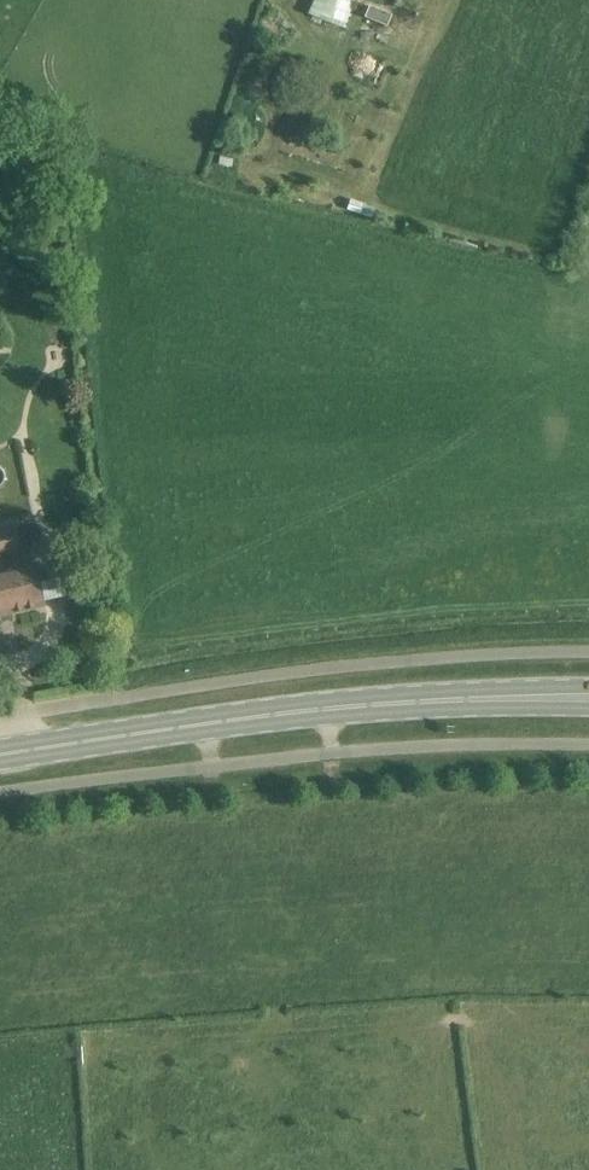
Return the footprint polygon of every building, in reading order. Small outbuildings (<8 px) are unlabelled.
[(353,3),(345,0),(317,0),(310,16),(343,29),(353,3)] [(392,16),(369,7),(365,19),(387,28),(392,16)] [(351,200),(348,210),(363,215),(362,216),(372,219),(375,209),(366,206),(366,205),(351,200)] [(35,565),(4,571),(1,556),(21,551),(15,528),(0,531),(0,618),(44,608),(35,565)]
